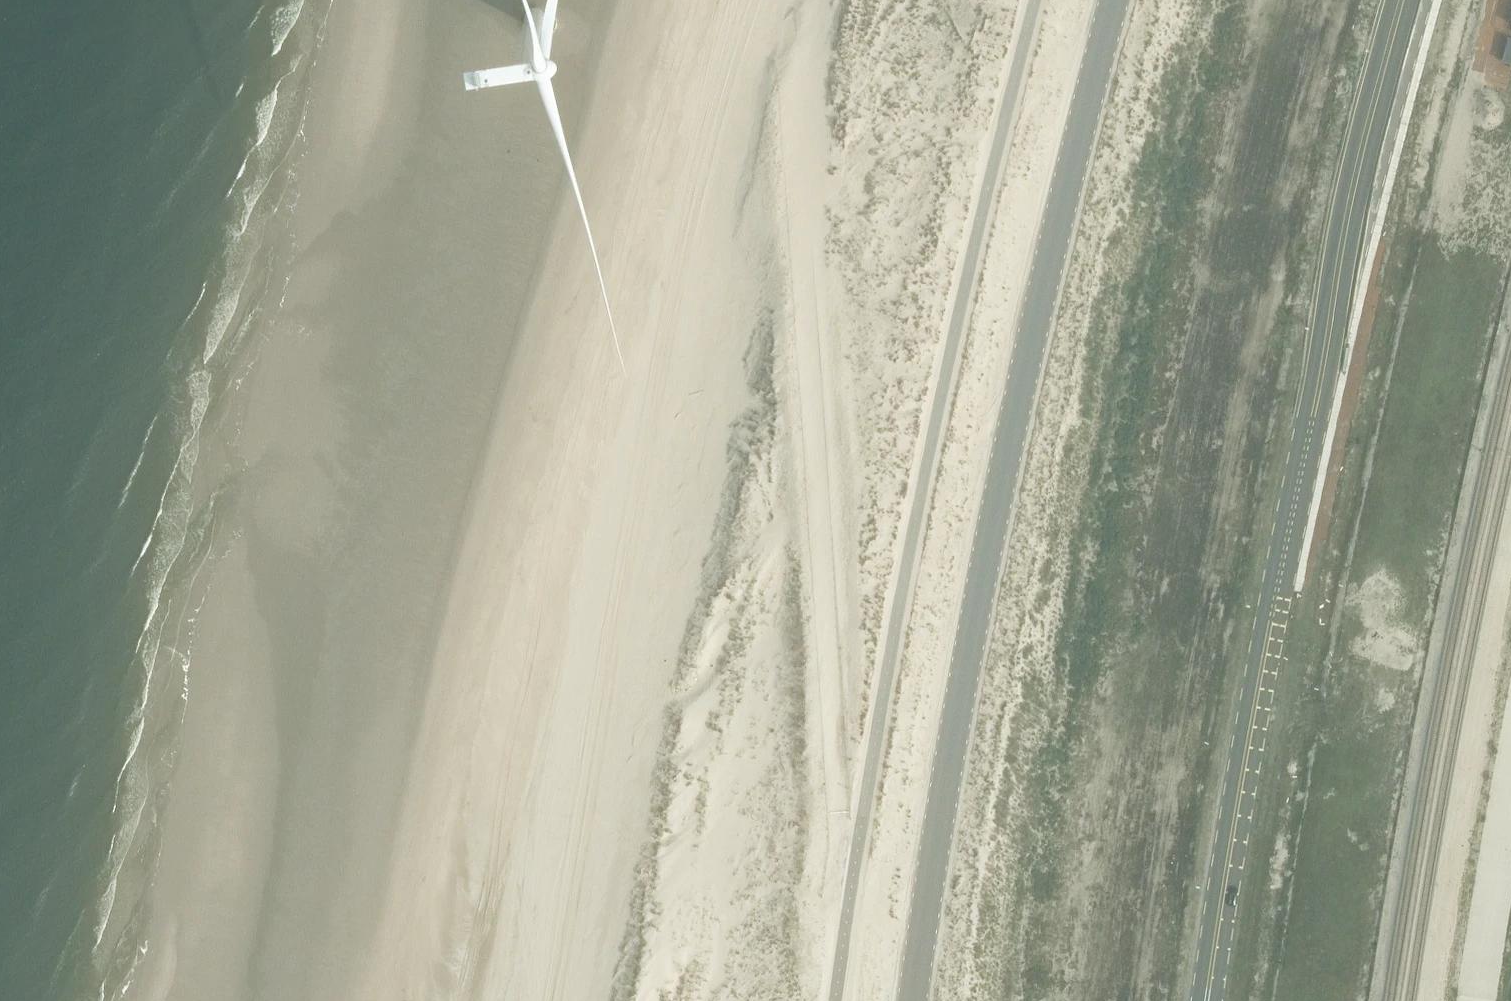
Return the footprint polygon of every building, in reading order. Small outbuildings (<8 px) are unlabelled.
[(492,25),(492,26),(492,27),(492,28),(493,30),(493,31),(493,32),(493,33),(493,34),(494,35),(494,37),(494,38),(495,39),(495,40),(496,41),(496,42),(497,43),(498,44),(498,45),(499,46),(500,47),(500,48),(501,49),(502,50),(503,51),(504,51),(505,52),(505,53),(506,54),(507,54),(508,55),(509,56),(510,56),(511,57),(513,57),(514,58),(515,58),(516,58),(517,59),(518,59),(519,59),(520,60),(522,60),(523,60),(524,60),(525,60),(526,60),(528,60),(529,60),(530,60),(531,60),(532,60),(533,59),(535,59),(536,59),(537,58),(538,58),(539,58),(540,57),(541,57),(542,56),(543,56),(544,55),(545,54),(546,54),(547,53),(548,52),(549,51),(550,51),(551,50),(552,49),(552,48),(553,47),(554,46),(555,45),(555,44),(556,43),(556,42),(557,41),(557,40),(558,39),(558,38),(559,37),(559,35),(559,34),(560,33),(560,32),(560,31),(560,30),(560,28),(560,27),(560,26),(560,25),(560,24),(560,23),(560,21),(560,20),(560,19),(559,18),(559,17),(559,16),(558,14),(558,13),(557,12),(557,11),(556,10),(556,9),(555,8),(555,7),(554,6),(553,5),(552,4),(552,3),(551,2),(550,2),(549,1),(548,0),(505,0),(504,1),(503,2),(502,2),(501,3),(500,4),(500,5),(499,6),(498,7),(498,8),(497,9),(496,10),(496,11),(495,12),(495,13),(494,14),(494,16),(494,17),(493,18),(493,19),(493,20),(493,21),(493,23),(492,24),(492,25)]
